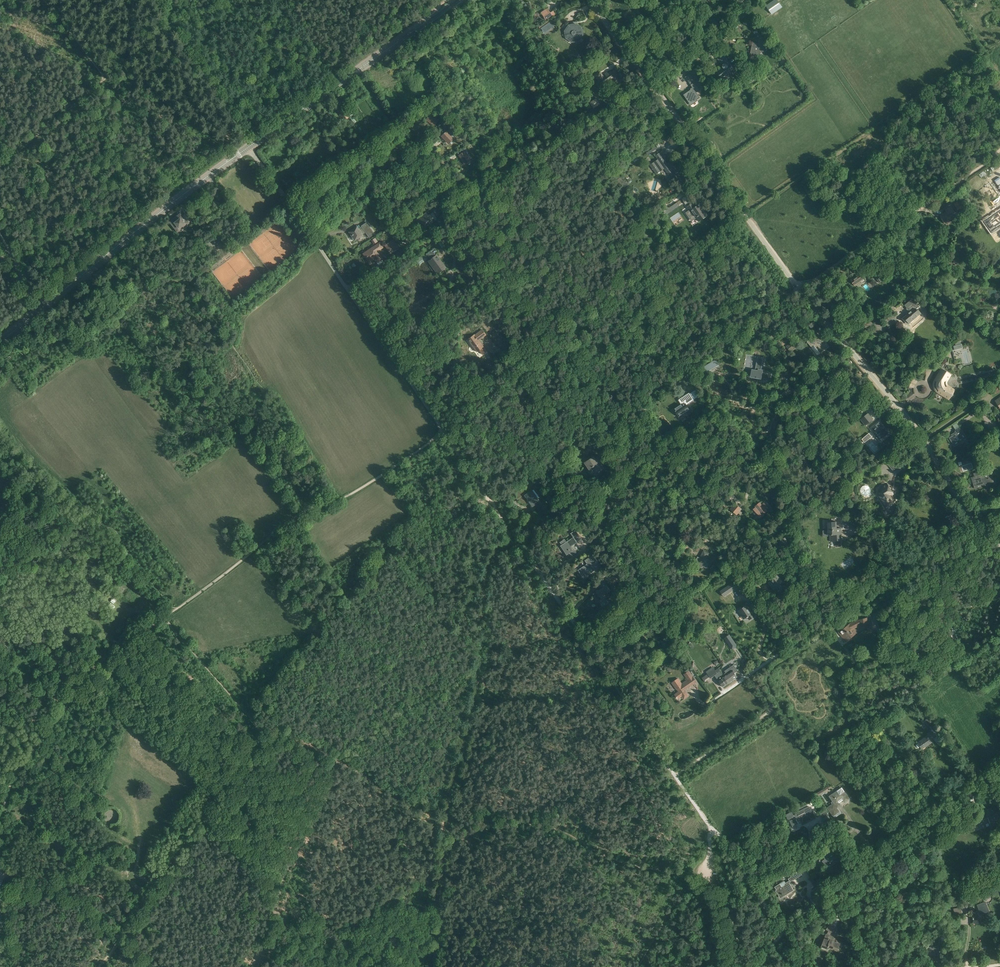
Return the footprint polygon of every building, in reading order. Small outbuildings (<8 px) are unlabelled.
[(766,6),(772,14),(782,7),(777,0),(775,0),(766,6)] [(626,22),(623,24),(623,26),(630,24),(631,25),(636,23),(633,16),(644,13),(642,7),(632,10),(630,4),(624,6),(628,19),(625,20),(626,22)] [(541,13),(545,20),(552,15),(552,17),(555,14),(553,11),(550,13),(547,9),(541,13)] [(745,21),(748,24),(754,19),(752,16),(745,21)] [(713,25),(715,27),(717,26),(719,24),(714,18),(710,21),(713,25)] [(544,33),(555,25),(552,21),(540,28),(544,33)] [(572,42),(579,41),(580,41),(579,41),(583,35),(582,28),(576,24),(569,25),(565,31),(566,38),(572,42)] [(743,31),(742,30),(743,30),(739,25),(730,32),(733,35),(736,32),(738,34),(740,32),(741,33),(743,31)] [(767,45),(766,45),(767,41),(760,40),(760,43),(759,43),(753,42),(750,54),(757,55),(757,54),(760,54),(761,52),(766,53),(767,45)] [(675,54),(676,53),(673,49),(672,50),(672,49),(667,53),(671,59),(676,56),(675,54)] [(723,67),(724,68),(717,72),(722,78),(730,73),(731,75),(735,73),(731,67),(732,67),(724,55),(718,59),(722,64),(723,65),(723,66),(723,67)] [(615,81),(620,78),(615,71),(612,73),(611,72),(603,77),(600,72),(595,75),(599,81),(598,82),(601,86),(599,87),(601,90),(603,89),(601,86),(605,83),(606,84),(613,79),(615,81)] [(693,86),(685,92),(691,102),(700,96),(697,91),(696,91),(700,88),(694,81),(696,80),(694,77),(689,80),(693,86)] [(594,108),(600,104),(596,99),(591,103),(594,108)] [(343,108),(346,106),(343,101),(334,106),(344,121),(349,117),(348,114),(347,115),(343,108)] [(434,125),(438,120),(430,115),(426,120),(434,125)] [(448,143),(453,139),(454,137),(448,131),(447,132),(446,132),(442,136),(448,143)] [(647,149),(645,151),(647,153),(649,151),(650,154),(657,149),(654,144),(647,149)] [(464,164),(468,161),(470,160),(465,152),(466,151),(465,148),(459,152),(461,154),(459,156),(464,164)] [(673,180),(677,178),(674,174),(678,171),(677,170),(671,161),(666,164),(665,163),(666,162),(664,159),(668,156),(664,150),(655,156),(658,160),(650,165),(656,174),(664,168),(673,180)] [(391,169),(389,165),(386,167),(384,164),(378,167),(380,171),(377,173),(377,174),(372,177),(374,181),(380,177),(383,175),(384,176),(390,172),(389,171),(391,169)] [(401,178),(396,171),(387,176),(390,181),(396,177),(397,177),(398,179),(401,178)] [(695,208),(692,203),(688,198),(684,202),(692,213),(690,214),(693,219),(695,218),(696,217),(699,221),(703,218),(703,217),(707,214),(702,208),(703,207),(701,204),(695,208)] [(956,212),(955,213),(952,208),(949,210),(948,208),(945,210),(946,212),(940,216),(945,224),(949,221),(947,219),(952,215),(953,217),(955,217),(957,216),(957,214),(956,212)] [(430,214),(429,215),(427,212),(416,220),(420,225),(422,224),(422,223),(425,227),(435,220),(430,214)] [(170,222),(178,232),(177,232),(180,235),(190,226),(180,214),(170,222)] [(440,226),(444,223),(445,222),(445,221),(446,220),(443,216),(442,216),(441,216),(436,219),(440,226)] [(365,233),(369,238),(374,234),(366,222),(361,226),(361,227),(360,227),(359,225),(356,226),(357,227),(349,232),(351,236),(353,235),(356,240),(363,235),(363,234),(365,233)] [(224,245),(222,242),(220,240),(221,240),(220,239),(219,239),(216,234),(205,242),(212,250),(214,248),(216,251),(224,245)] [(386,247),(390,254),(399,248),(393,240),(384,245),(385,247),(386,247)] [(377,263),(382,259),(377,251),(383,248),(379,243),(363,254),(366,258),(367,257),(370,261),(374,259),(377,263)] [(438,273),(445,268),(436,255),(435,253),(437,252),(434,248),(426,254),(429,258),(430,259),(428,261),(438,273)] [(469,261),(462,266),(461,265),(455,269),(459,275),(465,271),(472,266),(469,261)] [(882,281),(883,280),(880,276),(881,274),(880,272),(878,273),(876,270),(873,273),(876,278),(879,283),(882,281)] [(855,277),(850,280),(855,286),(861,281),(863,283),(866,281),(861,274),(855,278),(855,277)] [(910,323),(912,326),(918,321),(917,320),(919,319),(920,320),(923,318),(920,315),(921,314),(918,310),(916,311),(915,310),(920,306),(916,301),(906,309),(909,312),(902,319),(904,321),(904,322),(906,320),(909,323),(909,324),(910,323)] [(477,352),(479,350),(482,354),(486,351),(478,340),(486,335),(482,330),(475,335),(474,335),(468,339),(468,340),(466,341),(469,345),(471,344),(477,352)] [(826,349),(829,347),(826,343),(825,343),(822,339),(820,340),(818,337),(809,344),(812,347),(814,345),(820,353),(825,348),(826,349)] [(790,342),(786,346),(790,352),(793,350),(796,347),(796,346),(795,344),(794,344),(792,345),(790,342)] [(765,359),(757,358),(755,370),(754,370),(754,372),(753,376),(756,377),(758,378),(758,377),(769,379),(771,379),(772,373),(762,372),(763,369),(764,370),(764,366),(763,366),(764,363),(765,359)] [(706,366),(708,371),(719,365),(716,360),(706,366)] [(949,374),(947,372),(943,370),(936,381),(935,382),(935,383),(935,385),(935,386),(935,387),(936,389),(937,390),(938,391),(939,391),(949,398),(953,392),(944,387),(943,381),(946,380),(949,374)] [(681,404),(674,409),(679,417),(690,409),(686,405),(694,400),(689,393),(679,400),(681,404)] [(873,419),(868,413),(863,417),(868,424),(873,419)] [(873,434),(879,440),(881,439),(888,433),(879,422),(872,428),(875,433),(873,434)] [(966,437),(964,434),(962,431),(958,433),(956,431),(951,434),(952,436),(951,437),(954,443),(960,440),(960,441),(966,437)] [(865,441),(871,436),(868,433),(862,439),(865,441)] [(596,473),(604,468),(599,460),(597,461),(594,457),(585,463),(589,469),(593,467),(596,473)] [(994,482),(992,478),(992,476),(988,477),(986,469),(973,473),(974,477),(972,478),(973,481),(974,480),(976,486),(984,483),(983,482),(987,481),(988,484),(994,482)] [(889,504),(895,500),(888,490),(890,489),(887,483),(886,483),(881,487),(883,490),(878,493),(882,500),(881,501),(885,508),(889,505),(889,504)] [(868,486),(865,485),(862,486),(861,488),(860,490),(861,493),(863,495),(865,495),(868,495),(870,493),(870,490),(869,488),(868,486)] [(535,504),(537,507),(541,504),(532,490),(525,496),(527,499),(528,499),(529,500),(533,505),(532,506),(535,504)] [(730,510),(737,515),(742,509),(735,503),(730,510)] [(762,505),(760,503),(755,506),(762,515),(767,511),(768,512),(770,510),(764,503),(762,505)] [(842,541),(841,532),(841,528),(837,528),(836,522),(827,522),(828,535),(830,535),(830,541),(842,541)] [(573,537),(561,545),(567,555),(570,553),(572,556),(576,553),(572,546),(578,542),(577,540),(580,538),(575,530),(571,533),(573,537)] [(783,547),(788,543),(785,538),(779,542),(783,547)] [(678,556),(682,558),(688,547),(684,544),(678,556)] [(702,567),(702,566),(708,569),(712,561),(706,559),(709,553),(704,550),(700,558),(698,557),(695,563),(695,564),(702,567)] [(578,570),(583,578),(595,570),(592,565),(597,562),(593,555),(585,560),(587,564),(578,570)] [(780,584),(782,582),(777,576),(776,577),(773,574),(771,575),(774,579),(772,580),(777,586),(774,588),(777,592),(782,587),(780,584)] [(737,587),(734,582),(720,591),(724,596),(737,587)] [(599,600),(604,607),(610,603),(604,594),(610,590),(606,585),(596,592),(600,598),(601,597),(602,598),(599,600)] [(754,616),(747,605),(741,609),(742,610),(740,612),(745,618),(747,617),(748,617),(749,620),(754,616)] [(844,633),(849,639),(855,634),(851,628),(853,627),(859,624),(861,623),(862,627),(869,625),(868,618),(858,620),(850,624),(839,632),(842,635),(844,633)] [(732,649),(737,645),(733,640),(728,643),(732,649)] [(726,673),(723,675),(724,676),(729,683),(737,677),(735,673),(738,671),(733,665),(725,671),(726,673)] [(718,668),(715,670),(713,667),(706,672),(707,674),(701,678),(704,682),(710,678),(711,678),(715,675),(723,687),(729,683),(724,676),(723,675),(718,668)] [(687,688),(696,682),(693,676),(692,676),(689,671),(685,674),(688,679),(682,684),(678,679),(672,682),(679,692),(675,694),(678,698),(682,695),(684,699),(689,695),(685,690),(687,689),(687,688)] [(930,743),(932,742),(934,741),(932,739),(935,737),(932,732),(928,734),(929,735),(918,743),(922,749),(926,746),(930,743)] [(845,802),(850,799),(842,787),(829,796),(833,801),(831,802),(832,804),(828,807),(833,816),(840,811),(837,807),(841,805),(839,802),(843,800),(845,802)] [(810,811),(805,814),(803,810),(788,818),(793,827),(792,826),(798,823),(799,823),(798,821),(800,820),(802,824),(815,817),(813,813),(811,813),(810,811)] [(998,820),(999,819),(999,811),(988,815),(987,814),(982,816),(983,821),(988,820),(991,828),(999,825),(998,820)] [(842,850),(839,846),(836,842),(831,845),(837,853),(842,850)] [(827,866),(837,858),(830,849),(822,855),(825,859),(822,861),(827,866)] [(798,868),(789,873),(793,880),(802,875),(798,868)] [(793,880),(791,877),(788,879),(789,880),(784,884),(785,885),(782,887),(780,883),(775,887),(777,890),(776,890),(779,896),(783,894),(784,896),(793,890),(789,883),(790,882),(793,880)] [(137,891),(131,884),(128,887),(135,894),(137,891)] [(986,888),(989,894),(999,890),(997,884),(986,888)] [(988,910),(985,902),(977,905),(979,910),(971,913),(973,918),(973,919),(974,919),(975,923),(981,920),(980,918),(982,918),(980,914),(988,910)] [(830,936),(832,932),(832,933),(835,928),(830,924),(827,929),(829,930),(828,931),(827,932),(827,933),(827,934),(826,934),(822,946),(827,948),(828,947),(835,949),(834,950),(836,950),(837,950),(840,943),(834,941),(835,939),(831,938),(832,936),(830,936)] [(938,949),(939,949),(938,946),(927,947),(928,954),(934,953),(935,955),(938,954),(938,949)]
